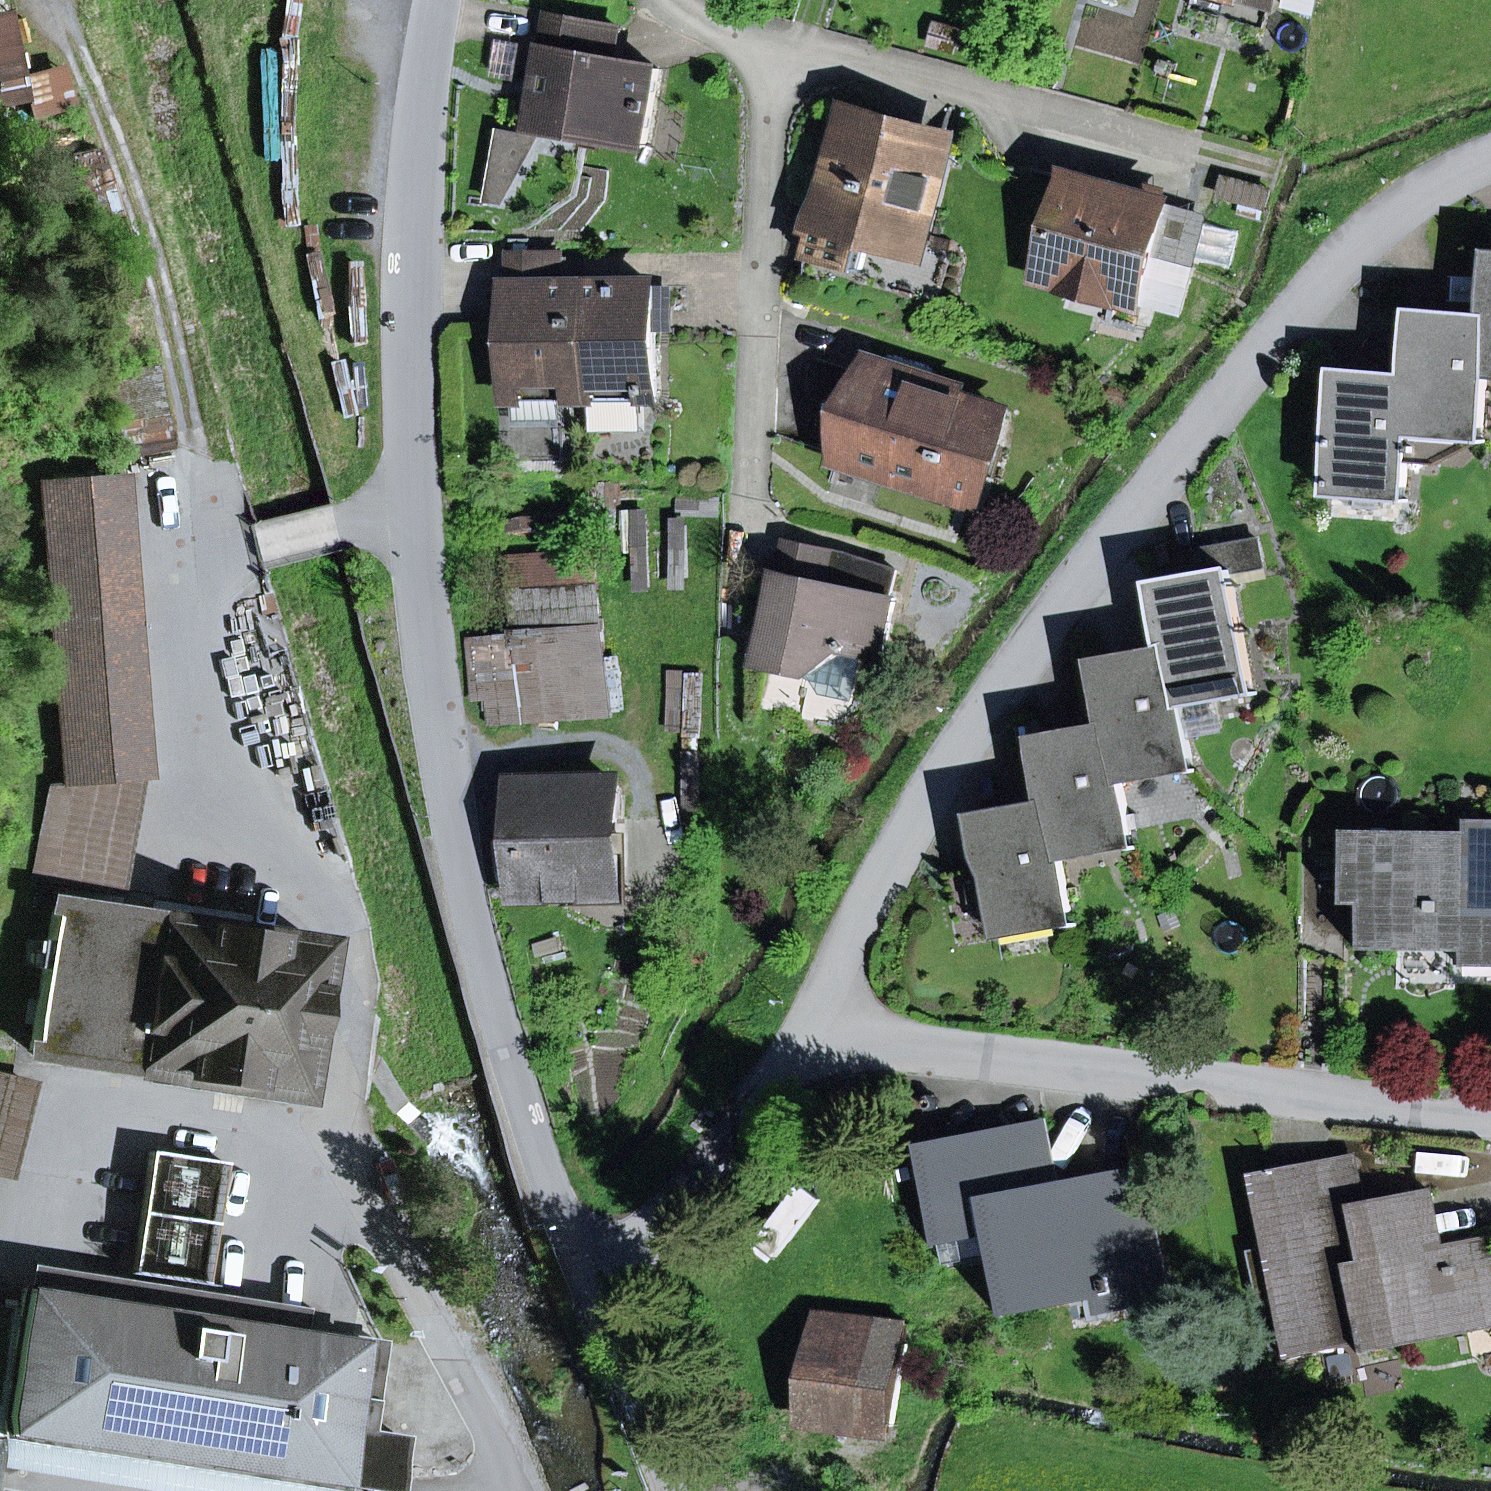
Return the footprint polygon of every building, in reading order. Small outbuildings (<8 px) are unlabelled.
[(1284,6),(1311,13),(1314,0),(1286,0),(1284,6)] [(23,105),(26,122),(71,107),(59,67),(15,75),(2,14),(0,14),(0,108),(23,105)] [(616,61),(621,29),(551,17),(540,84),(532,128),(647,148),(660,69),(637,65),(616,61)] [(916,245),(943,145),(850,120),(813,258),(861,271),(868,245),(871,233),(916,245)] [(501,133),(489,201),(501,203),(535,139),(501,133)] [(1164,204),(1168,190),(1090,169),(1086,183),(1164,204)] [(1086,183),(1071,179),(1045,276),(1075,284),(1068,310),(1110,322),(1117,296),(1142,303),(1154,258),(1168,205),(1164,204),(1086,183)] [(1209,216),(1168,205),(1154,258),(1195,269),(1209,216)] [(868,245),(913,257),(916,245),(871,233),(868,245)] [(566,257),(514,257),(514,293),(514,335),(515,398),(501,398),(502,463),(561,462),(560,398),(565,398),(586,398),(585,287),(566,287),(566,257)] [(655,286),(585,287),(586,398),(592,398),(643,397),(656,397),(656,329),(655,309),(655,286)] [(494,335),(514,335),(514,293),(494,294),(494,335)] [(656,329),(669,329),(669,309),(655,309),(656,329)] [(1450,425),(1484,427),(1488,374),(1489,362),(1487,362),(1490,317),(1488,317),(1416,311),(1411,376),(1413,376),(1410,421),(1411,421),(1408,455),(1441,458),(1450,425)] [(953,496),(962,468),(986,476),(1006,414),(958,399),(962,388),(910,371),(907,382),(868,370),(840,461),(953,496)] [(1331,482),(1406,488),(1408,459),(1408,455),(1411,421),(1410,421),(1413,376),(1411,376),(1339,371),(1331,482)] [(592,432),(644,432),(643,397),(592,398),(592,432)] [(1408,459),(1439,462),(1483,440),(1484,427),(1450,425),(1441,458),(1408,455),(1408,459)] [(953,496),(977,504),(986,476),(962,468),(953,496)] [(65,779),(65,783),(133,777),(147,776),(124,475),(42,482),(65,779)] [(1330,494),(1405,500),(1406,488),(1331,482),(1330,494)] [(675,492),(620,493),(620,507),(676,505),(675,492)] [(648,512),(625,513),(629,592),(652,591),(648,512)] [(1199,551),(1201,567),(1156,575),(1158,585),(1230,572),(1264,566),(1259,541),(1199,551)] [(790,542),(763,666),(810,677),(847,653),(865,656),(882,660),(895,599),(891,598),(897,570),(790,542)] [(518,555),(524,637),(475,640),(479,696),(494,694),(496,718),(545,715),(599,711),(593,632),(587,550),(518,555)] [(1158,585),(1157,585),(1168,649),(1170,648),(1178,694),(1180,693),(1249,681),(1230,572),(1158,585)] [(1120,770),(1191,757),(1186,730),(1180,693),(1178,694),(1170,648),(1168,649),(1097,661),(1108,726),(1110,726),(1118,770),(1120,770)] [(823,694),(855,702),(865,656),(847,653),(810,677),(823,694)] [(702,731),(702,667),(673,667),(673,731),(702,731)] [(1251,693),(1249,681),(1180,693),(1186,730),(1219,724),(1215,700),(1251,693)] [(1060,847),(1132,834),(1122,782),(1120,770),(1118,770),(1110,726),(1108,726),(1037,738),(1048,803),(1050,803),(1058,847),(1060,847)] [(1120,770),(1122,782),(1193,770),(1191,757),(1120,770)] [(46,829),(121,844),(133,777),(65,783),(65,779),(54,779),(46,829)] [(573,894),(618,893),(617,833),(615,783),(525,785),(528,895),(573,894)] [(996,925),(1071,912),(1062,859),(1060,847),(1058,847),(1050,803),(1048,803),(977,816),(986,868),(988,877),(996,925)] [(1490,838),(1490,823),(1461,823),(1461,838),(1490,838)] [(46,829),(38,868),(113,884),(121,844),(46,829)] [(574,906),(630,905),(628,833),(617,833),(618,893),(573,894),(574,906)] [(1060,847),(1062,859),(1134,847),(1132,834),(1060,847)] [(1461,838),(1319,836),(1319,856),(1345,856),(1344,901),(1361,901),(1360,942),(1457,943),(1469,944),(1469,935),(1490,935),(1490,838),(1461,838)] [(946,885),(988,877),(986,868),(944,875),(946,885)] [(43,968),(29,1052),(298,1094),(317,971),(321,947),(53,905),(47,941),(40,940),(36,967),(43,968)] [(996,925),(998,937),(1073,924),(1071,912),(996,925)] [(1490,965),(1490,935),(1469,935),(1469,944),(1457,943),(1456,965),(1490,965)] [(10,1175),(33,1086),(0,1078),(0,1173),(10,1175)] [(1040,1198),(1057,1195),(1045,1133),(1028,1137),(1040,1198)] [(1158,1271),(1140,1179),(1057,1195),(1040,1198),(1028,1137),(922,1158),(944,1265),(997,1255),(1006,1305),(1115,1284),(1116,1279),(1158,1271)] [(153,1212),(225,1224),(236,1155),(164,1144),(153,1212)] [(1442,1249),(1412,1254),(1401,1198),(1364,1205),(1355,1159),(1250,1180),(1263,1248),(1250,1250),(1261,1303),(1273,1300),(1283,1355),(1359,1340),(1360,1345),(1360,1347),(1469,1326),(1467,1313),(1490,1308),(1490,1239),(1442,1249)] [(1412,1254),(1442,1249),(1431,1192),(1401,1198),(1412,1254)] [(303,1332),(307,1309),(30,1265),(26,1289),(211,1318),(303,1332)] [(1111,1308),(1163,1298),(1158,1271),(1116,1279),(1115,1284),(1006,1305),(1008,1315),(1109,1296),(1111,1308)] [(358,1341),(336,1337),(303,1332),(211,1318),(26,1289),(23,1288),(20,1308),(0,1305),(0,1436),(6,1437),(329,1488),(336,1489),(336,1484),(381,1490),(393,1490),(401,1439),(367,1433),(372,1402),(349,1398),(358,1341)] [(1467,1313),(1469,1326),(1471,1333),(1490,1329),(1490,1308),(1467,1313)] [(802,1422),(892,1435),(907,1325),(817,1313),(802,1422)] [(1283,1355),(1284,1360),(1360,1345),(1359,1340),(1283,1355)] [(329,1488),(6,1437),(2,1465),(163,1490),(329,1490),(329,1488)]
